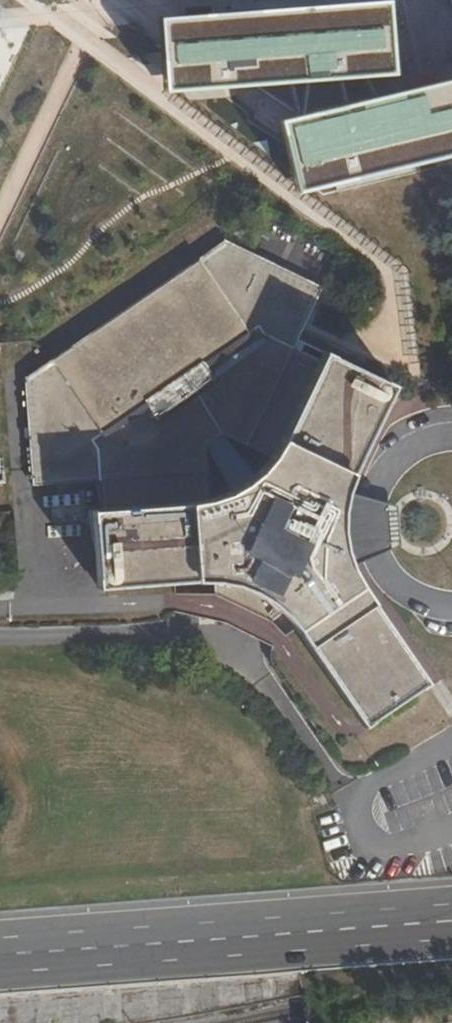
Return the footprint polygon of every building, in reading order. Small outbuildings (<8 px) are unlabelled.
[(144,15),(150,90),(384,70),(378,0),(341,0),(144,15)] [(269,117),(283,189),(451,149),(451,74),(269,117)] [(272,604),(295,628),(361,726),(425,682),(356,579),(350,567),(343,550),(339,530),(340,512),(343,494),(351,473),(393,385),(322,351),(297,339),(322,287),(225,240),(24,379),(32,486),(88,481),(90,510),(97,587),(209,580),(234,584),(251,591),(272,604)] [(400,545),(397,506),(343,494),(340,512),(339,530),(343,550),(350,567),(400,545)]
